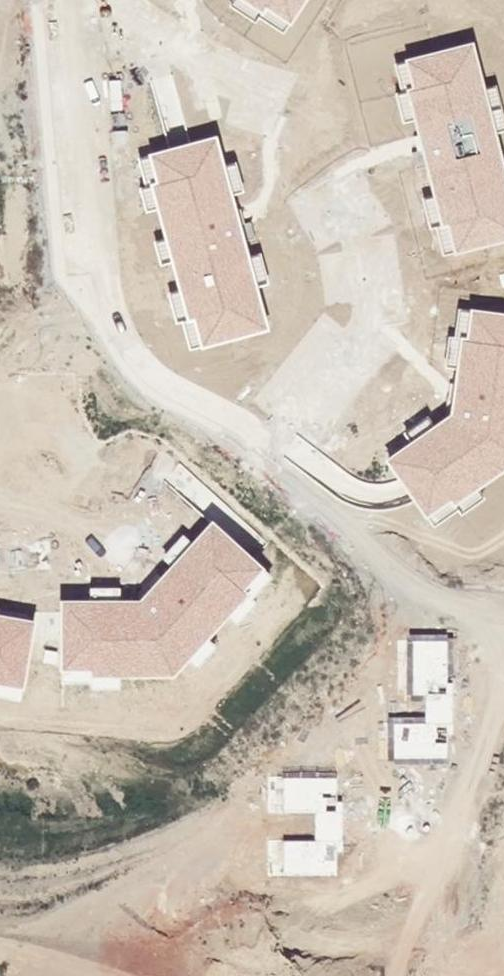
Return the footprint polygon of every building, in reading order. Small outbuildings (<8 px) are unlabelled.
[(289,34),(311,0),(237,0),(289,34)] [(473,43),(401,62),(452,255),(503,241),(503,162),(473,43)] [(270,331),(216,137),(143,157),(196,351),(270,331)] [(387,462),(431,522),(503,473),(503,315),(465,310),(451,416),(387,462)] [(141,601),(60,601),(63,678),(173,678),(264,570),(212,523),(141,601)] [(0,617),(0,693),(23,697),(36,623),(0,617)] [(405,722),(405,756),(447,756),(447,722),(452,722),(452,692),(447,692),(447,639),(413,639),(412,693),(432,693),(432,722),(405,722)] [(284,839),(283,873),(337,873),(337,840),(342,840),(342,810),(336,810),(336,776),(283,776),(283,809),(315,809),(315,840),(284,839)]
